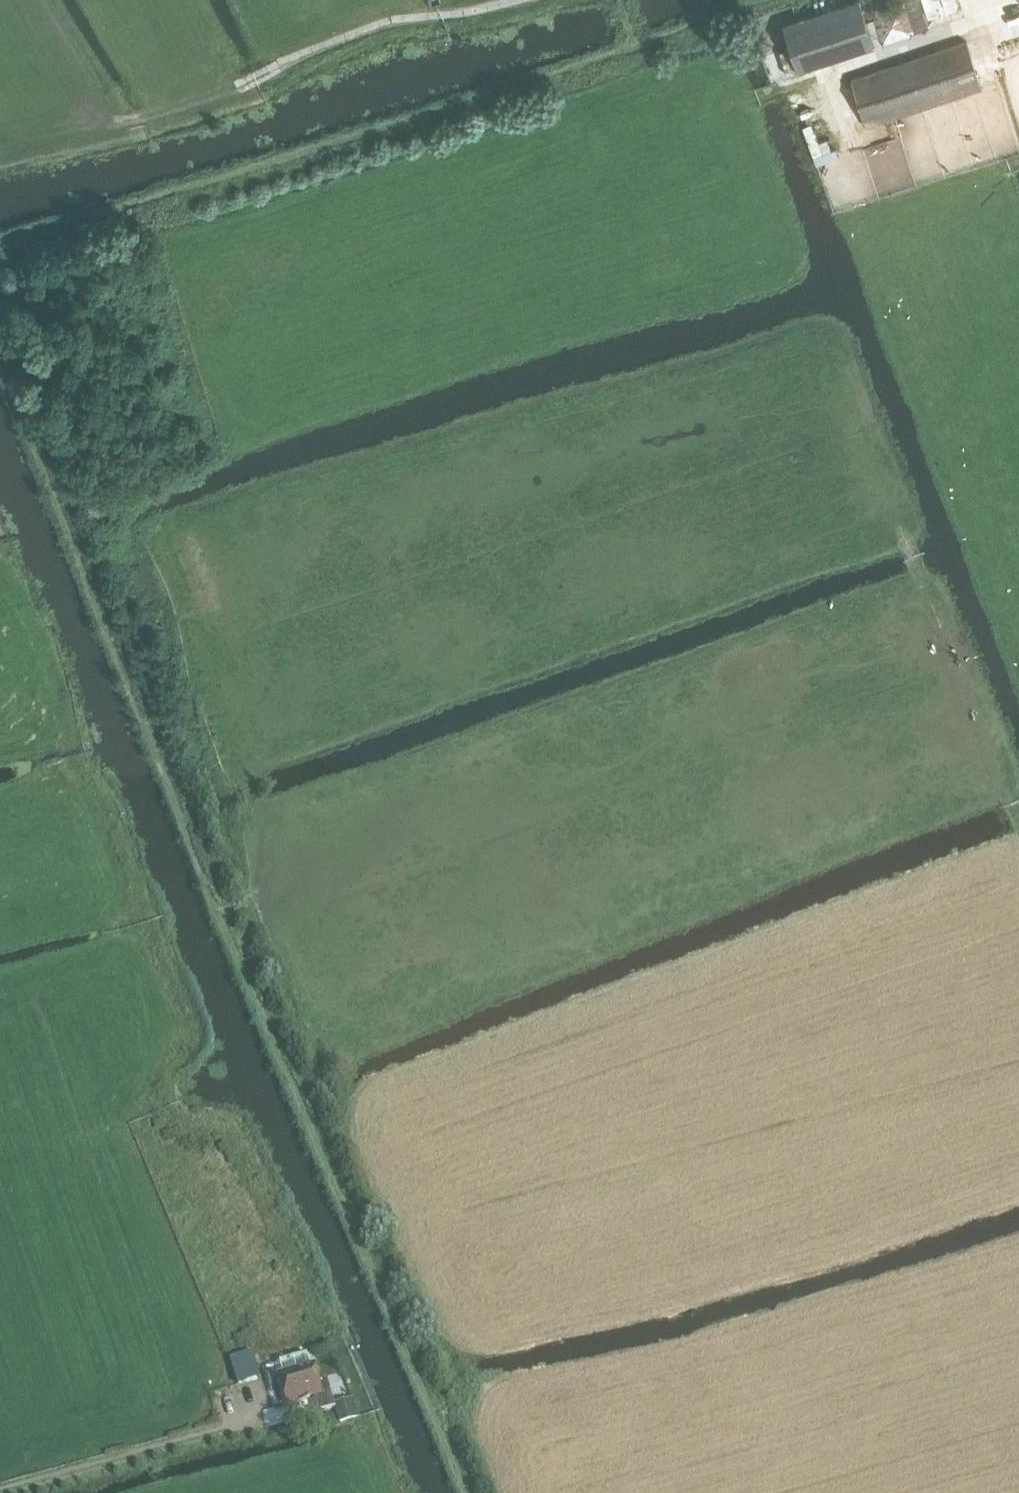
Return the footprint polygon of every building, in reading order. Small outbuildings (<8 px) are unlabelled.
[(875,43),(861,0),(852,0),(784,23),(799,68),(875,43)] [(882,39),(913,29),(904,0),(898,0),(873,8),(882,39)] [(939,12),(950,8),(948,0),(936,0),(939,12)] [(982,87),(967,40),(851,78),(866,126),(982,87)] [(281,1385),(287,1406),(315,1398),(319,1412),(336,1407),(335,1402),(328,1379),(320,1381),(315,1364),(312,1365),(308,1353),(281,1360),(284,1373),(278,1375),(281,1385)] [(353,1398),(336,1403),(341,1421),(358,1417),(353,1398)]
